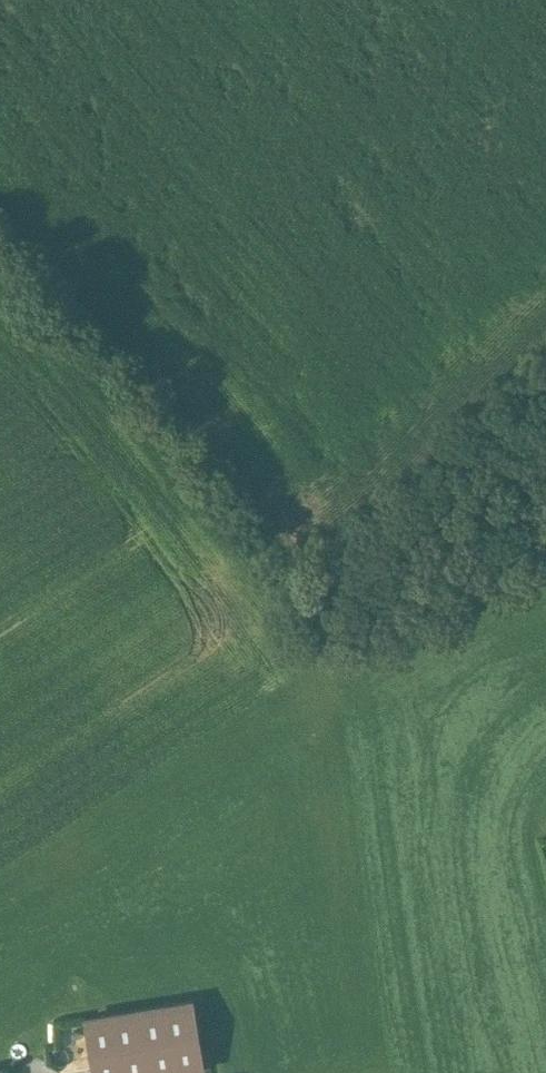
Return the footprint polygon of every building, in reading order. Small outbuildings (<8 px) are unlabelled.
[(85,1018),(94,1072),(172,1072),(202,1068),(191,1001),(85,1018)]
